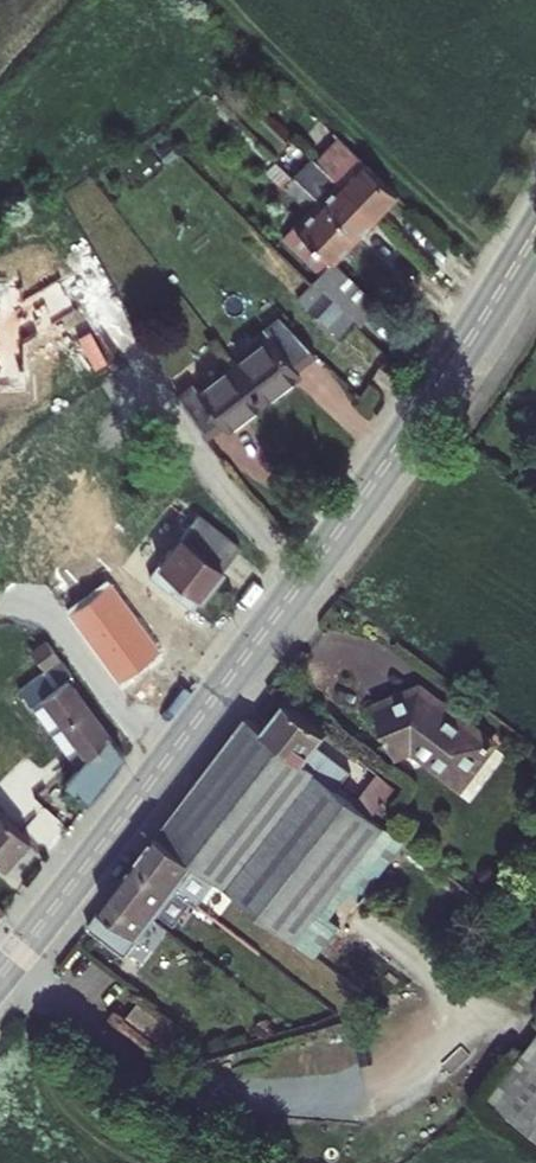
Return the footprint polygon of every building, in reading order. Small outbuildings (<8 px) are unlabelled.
[(309,158),(335,183),(372,219),(394,196),(330,136),(309,158)] [(335,183),(316,204),(353,239),(372,219),(335,183)] [(332,260),(353,239),(316,204),(281,242),(319,278),(312,285),(351,323),(372,296),(332,260)] [(238,379),(267,419),(308,391),(302,382),(310,377),(303,369),(315,358),(288,330),(268,344),(276,352),(238,379)] [(206,447),(224,435),(231,443),(267,419),(238,379),(204,402),(197,394),(178,408),(206,447)] [(198,525),(200,523),(241,495),(214,459),(188,477),(198,492),(183,504),(197,524),(198,525)] [(238,552),(200,523),(198,525),(197,524),(185,540),(224,570),(238,552)] [(224,570),(185,540),(150,585),(190,616),(203,599),(224,570)] [(73,675),(41,639),(0,676),(0,678),(92,779),(79,791),(89,801),(135,760),(64,682),(73,675)] [(414,740),(460,775),(492,733),(419,678),(374,698),(397,747),(414,740)] [(282,713),(259,744),(333,803),(342,791),(321,773),(335,754),(282,713)] [(144,862),(198,908),(296,991),(404,859),(367,830),(355,819),(333,803),(259,744),(241,729),(144,862)] [(17,805),(22,800),(0,780),(0,789),(17,805)] [(392,797),(380,788),(355,819),(367,830),(392,797)] [(0,789),(0,822),(31,850),(43,837),(13,811),(17,805),(0,789)] [(28,855),(0,829),(0,885),(28,855)] [(185,924),(198,908),(144,862),(88,938),(126,969),(159,925),(186,947),(198,934),(185,924)] [(141,1015),(125,1034),(156,1059),(171,1041),(141,1015)] [(477,1109),(535,1154),(535,1033),(477,1109)]
